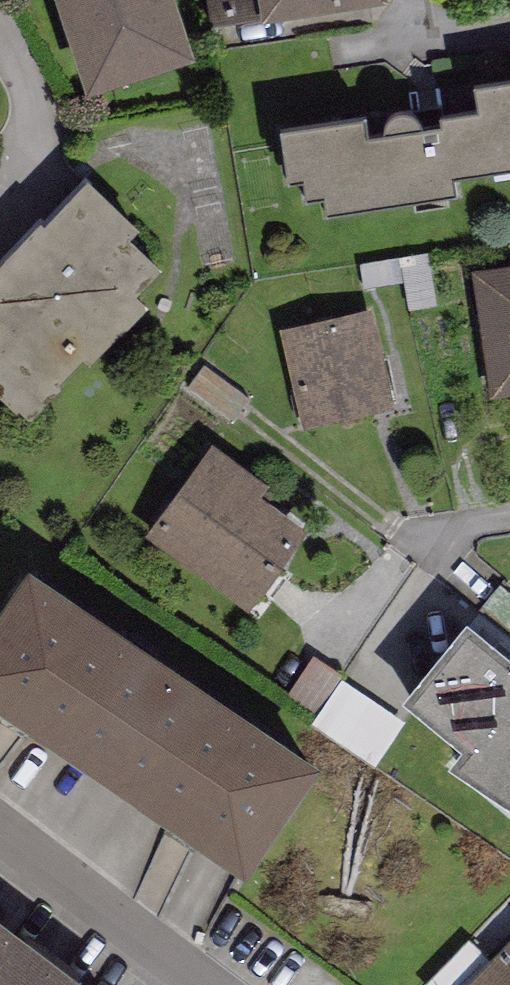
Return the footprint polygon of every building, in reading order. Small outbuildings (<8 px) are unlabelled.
[(87,107),(196,72),(173,0),(52,0),(87,107)] [(264,33),(386,13),(384,0),(258,0),(264,33)] [(281,147),(288,196),(304,193),(307,214),(325,211),(328,227),(455,208),(452,192),(509,183),(509,96),(475,102),(478,124),(440,130),(442,139),(421,142),(419,135),(416,131),(412,128),(406,127),(402,127),(398,128),(393,130),(388,133),(385,136),(384,140),(385,148),(366,151),(363,134),(281,147)] [(0,276),(0,406),(26,431),(84,369),(91,376),(147,317),(137,307),(163,280),(129,247),(138,238),(87,191),(44,236),(41,233),(0,276)] [(491,403),(509,401),(509,274),(473,280),(491,403)] [(283,335),(304,434),(394,415),(373,315),(283,335)] [(269,492),(210,451),(144,547),(248,619),(306,536),(261,505),(269,492)] [(0,631),(0,729),(247,895),(321,785),(29,589),(0,631)] [(465,638),(403,715),(465,764),(454,778),(509,822),(509,673),(465,638)] [(316,661),(292,694),(316,711),(340,678),(316,661)] [(343,682),(313,726),(375,770),(405,725),(343,682)] [(1,941),(19,919),(0,904),(0,984),(59,984),(1,941)] [(474,984),(509,984),(509,948),(474,984)]
